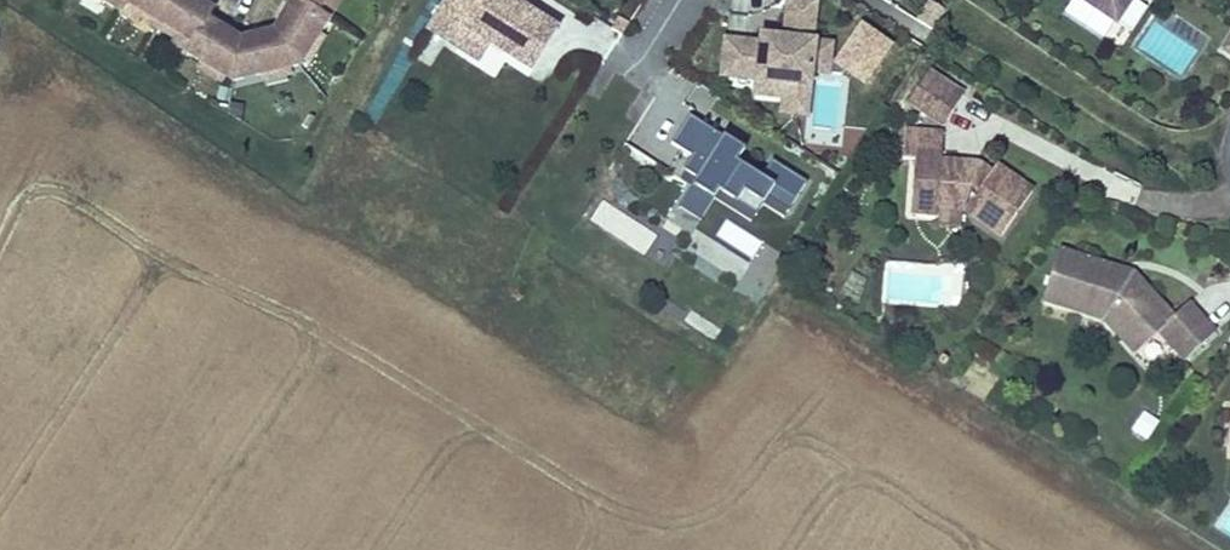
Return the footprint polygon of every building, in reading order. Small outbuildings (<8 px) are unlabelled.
[(153,0),(73,0),(87,11),(94,2),(156,47),(147,57),(190,88),(260,80),(292,35),(283,28),(294,13),(305,0),(258,0),(252,8),(261,15),(239,47),(201,50),(172,28),(178,18),(153,0)] [(310,0),(305,0),(294,13),(304,20),(316,4),(310,0)] [(530,0),(445,0),(427,30),(486,65),(498,45),(538,68),(566,21),(530,0)] [(721,39),(719,82),(758,83),(758,99),(784,100),(783,117),(815,118),(817,87),(846,88),(848,38),(835,38),(837,2),(799,0),(791,0),(790,29),(762,28),(761,41),(721,39)] [(916,21),(933,30),(945,10),(928,0),(916,21)] [(1116,19),(1130,0),(1088,0),(1116,19)] [(1215,47),(1229,57),(1229,24),(1215,47)] [(925,65),(904,97),(939,121),(961,91),(925,65)] [(720,131),(689,112),(672,142),(708,163),(683,205),(701,215),(717,189),(759,214),(772,191),(796,205),(810,179),(773,157),(767,168),(751,158),(763,138),(728,118),(720,131)] [(915,153),(914,187),(937,188),(937,203),(967,204),(1002,230),(1033,182),(999,158),(991,169),(975,156),(944,154),(944,126),(904,125),(903,152),(915,153)] [(937,188),(914,187),(914,208),(937,210),(937,203),(937,188)] [(598,203),(589,225),(647,250),(657,228),(598,203)] [(752,258),(763,238),(724,217),(713,237),(752,258)] [(1045,296),(1087,308),(1091,298),(1112,308),(1135,335),(1149,322),(1157,329),(1186,361),(1219,330),(1193,300),(1176,314),(1137,272),(1134,277),(1115,269),(1117,263),(1061,246),(1045,296)] [(1137,272),(1117,263),(1115,269),(1134,277),(1137,272)] [(1091,298),(1087,308),(1102,314),(1134,351),(1157,329),(1149,322),(1135,335),(1112,308),(1091,298)] [(1132,433),(1148,442),(1160,421),(1144,412),(1132,433)]
